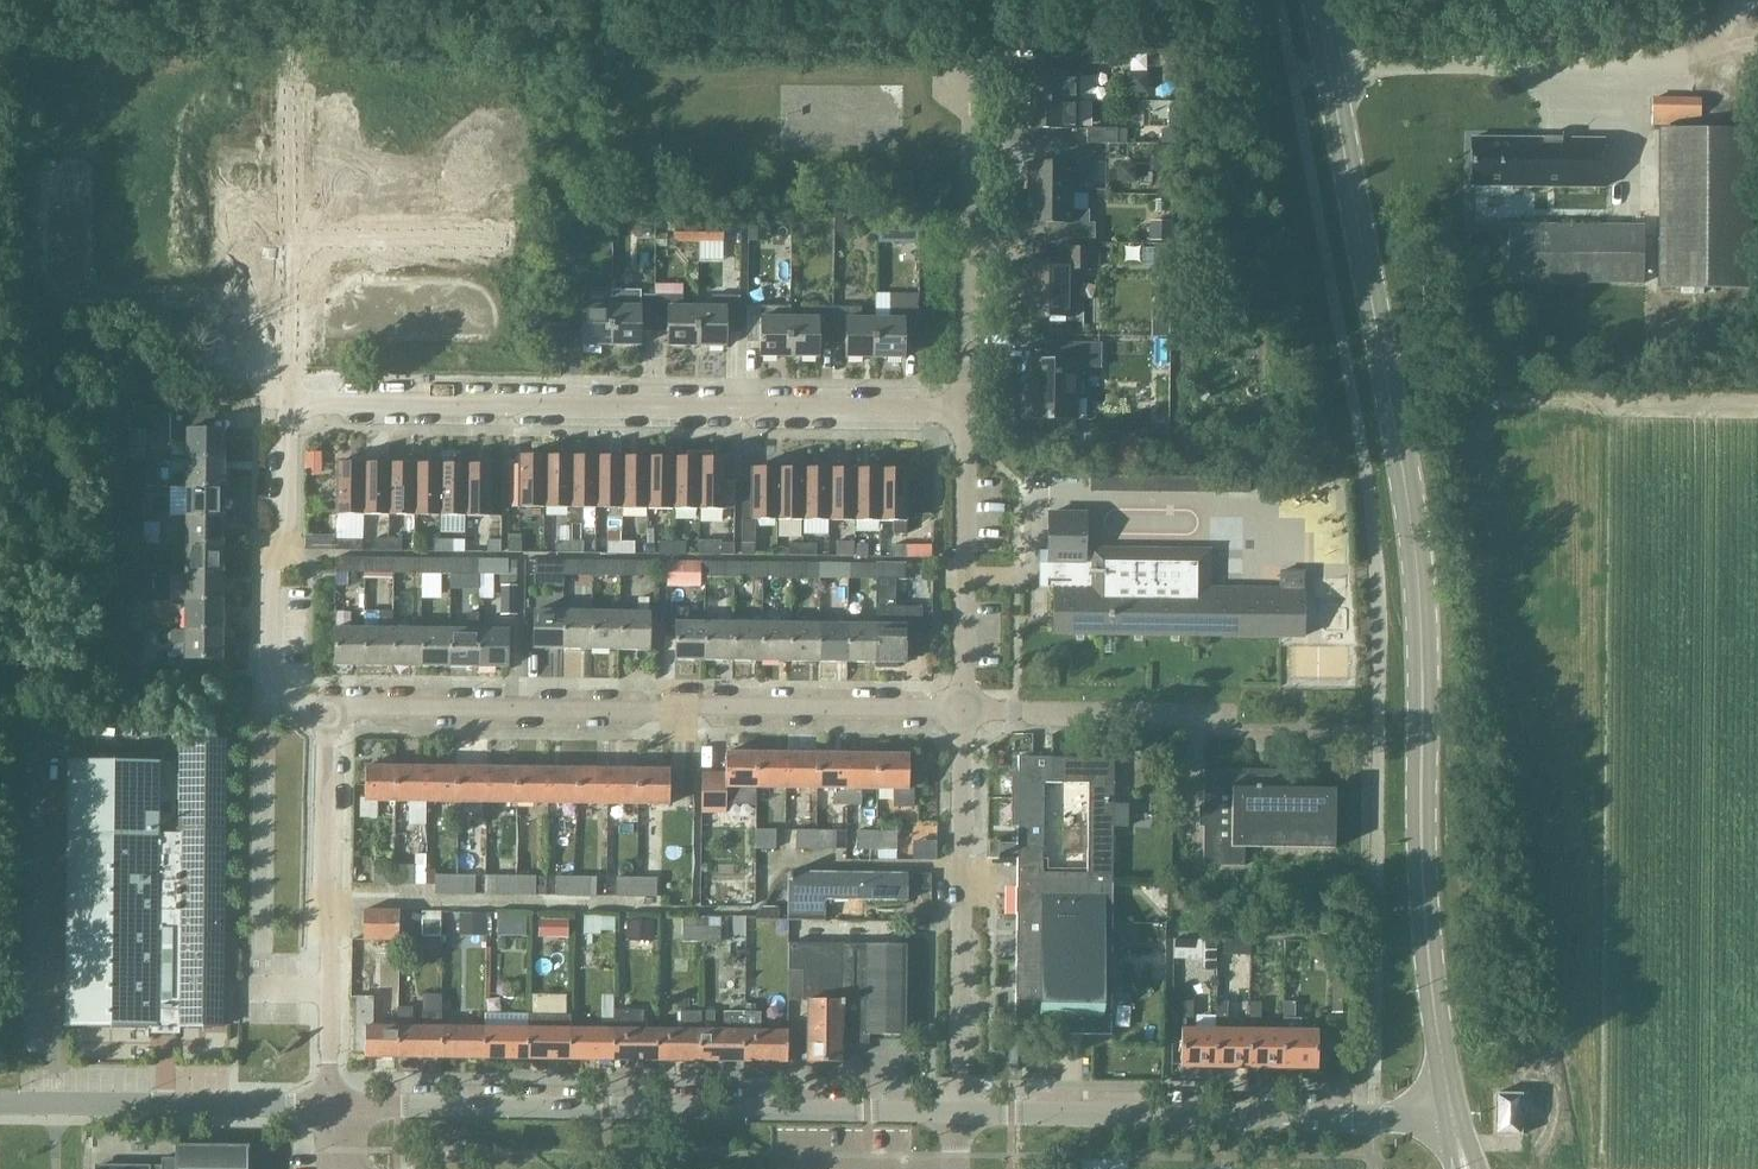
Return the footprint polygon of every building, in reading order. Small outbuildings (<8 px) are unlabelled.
[(1087,48),(1087,63),(1115,63),(1116,48),(1087,48)] [(1028,71),(1028,99),(1075,100),(1075,71),(1028,71)] [(1650,97),(1650,125),(1700,126),(1700,98),(1650,97)] [(1028,99),(1027,128),(1075,128),(1075,100),(1028,99)] [(1085,127),(1113,120),(1110,107),(1082,113),(1085,127)] [(302,110),(302,188),(345,188),(345,110),(302,110)] [(1087,128),(1086,142),(1115,143),(1115,129),(1087,128)] [(1659,133),(1658,284),(1681,284),(1681,293),(1702,293),(1702,284),(1750,284),(1750,133),(1659,133)] [(1471,138),(1471,185),(1604,187),(1604,139),(1471,138)] [(1026,162),(1026,192),(1069,193),(1069,176),(1087,176),(1087,147),(1050,147),(1050,162),(1026,162)] [(1026,192),(1026,222),(1057,222),(1057,238),(1092,238),(1092,222),(1087,222),(1087,209),(1069,209),(1069,193),(1026,192)] [(673,224),(673,241),(696,241),(696,225),(673,224)] [(696,225),(696,241),(722,242),(723,225),(696,225)] [(1507,225),(1507,283),(1642,284),(1643,225),(1507,225)] [(1020,279),(1020,295),(1027,295),(1027,315),(1063,316),(1072,316),(1073,284),(1073,269),(1091,269),(1091,247),(1063,247),(1063,261),(1028,261),(1027,279),(1020,279)] [(676,282),(676,269),(647,268),(646,281),(676,282)] [(567,294),(566,330),(581,330),(581,345),(609,345),(609,306),(609,290),(609,287),(580,287),(580,294),(567,294)] [(609,306),(609,345),(639,346),(639,331),(652,331),(652,295),(639,295),(639,290),(609,290),(609,306)] [(652,295),(652,331),(665,332),(665,346),(696,346),(695,306),(680,306),(680,295),(652,295)] [(712,306),(695,306),(696,346),(725,346),(725,332),(738,332),(738,296),(712,296),(712,306)] [(746,305),(746,343),(759,343),(759,357),(788,357),(789,317),(774,317),(774,306),(746,305)] [(789,317),(788,357),(817,358),(818,343),(831,343),(831,306),(803,306),(803,318),(789,317)] [(831,306),(831,343),(844,344),(844,358),(873,358),(874,318),(860,318),(860,307),(831,306)] [(874,318),(873,358),(903,358),(903,344),(916,345),(916,307),(889,307),(888,318),(874,318)] [(208,339),(208,356),(217,356),(217,339),(208,339)] [(1025,361),(1025,389),(1031,389),(1031,418),(1072,418),(1072,398),(1078,398),(1078,367),(1100,367),(1100,342),(1043,342),(1043,361),(1025,361)] [(169,411),(169,440),(185,440),(185,458),(223,458),(224,428),(214,428),(214,412),(169,411)] [(129,428),(128,459),(144,458),(144,429),(129,428)] [(519,456),(518,506),(545,507),(546,449),(532,448),(532,456),(519,456)] [(546,449),(545,507),(569,507),(570,507),(572,456),(557,456),(557,449),(546,449)] [(569,507),(568,524),(581,524),(581,507),(595,507),(597,449),(583,449),(583,456),(572,456),(570,507),(569,507)] [(597,449),(595,507),(621,508),(623,456),(609,456),(609,449),(597,449)] [(623,456),(621,508),(647,508),(648,449),(634,449),(634,456),(623,456)] [(648,449),(647,508),(673,508),(675,456),(660,456),(660,449),(648,449)] [(675,456),(673,508),(699,509),(700,449),(686,449),(686,457),(675,456)] [(700,449),(699,509),(724,509),(734,509),(735,481),(724,481),(724,457),(711,457),(711,450),(700,449)] [(336,462),(336,513),(361,513),(364,455),(351,455),(351,462),(336,462)] [(364,455),(361,513),(386,513),(389,462),(377,462),(377,455),(364,455)] [(389,462),(386,513),(413,514),(415,455),(402,455),(402,463),(389,462)] [(415,455),(413,514),(438,514),(440,462),(428,462),(428,455),(415,455)] [(440,462),(438,514),(464,515),(466,455),(453,455),(452,463),(440,462)] [(466,455),(464,515),(491,515),(492,463),(479,463),(480,456),(466,455)] [(185,486),(223,487),(223,458),(185,458),(185,469),(185,486)] [(750,468),(750,519),(777,519),(778,460),(765,460),(765,468),(750,468)] [(778,460),(777,519),(803,520),(804,468),(791,468),(791,460),(778,460)] [(804,468),(803,520),(828,520),(829,461),(817,461),(817,468),(804,468)] [(829,461),(828,520),(853,520),(854,468),(841,468),(841,461),(829,461)] [(854,468),(853,520),(878,521),(880,461),(866,461),(866,468),(854,468)] [(880,461),(878,521),(892,521),(892,533),(904,533),(904,521),(905,521),(906,468),(893,468),(893,462),(880,461)] [(185,497),(185,515),(223,515),(223,487),(185,486),(185,497)] [(1039,561),(1038,587),(1053,587),(1052,633),(1280,636),(1303,636),(1304,571),(1280,571),(1280,588),(1208,587),(1208,570),(1209,549),(1207,549),(1207,551),(1185,551),(1182,549),(1116,549),(1113,551),(1091,551),(1091,548),(1089,548),(1089,551),(1084,551),(1085,514),(1048,514),(1047,551),(1042,551),(1041,561),(1039,561)] [(185,515),(185,544),(223,544),(223,515),(185,515)] [(605,539),(605,551),(619,552),(620,540),(620,530),(607,530),(607,539),(605,539)] [(305,534),(305,549),(315,550),(335,550),(362,550),(362,536),(336,535),(334,535),(315,534),(305,534)] [(371,537),(371,548),(385,548),(385,538),(371,537)] [(398,538),(385,538),(385,548),(398,549),(398,538)] [(423,538),(423,549),(437,549),(437,538),(423,538)] [(437,538),(437,549),(451,549),(451,538),(437,538)] [(487,549),(487,551),(500,551),(501,540),(499,539),(487,539),(487,549)] [(520,539),(507,539),(507,550),(507,551),(521,551),(520,539)] [(554,539),(554,551),(568,551),(568,540),(554,539)] [(568,540),(568,551),(581,551),(581,540),(568,540)] [(620,540),(619,552),(632,552),(633,540),(620,540)] [(656,540),(656,552),(672,552),(671,541),(657,540),(656,540)] [(684,541),(671,541),(672,552),(684,553),(684,541)] [(719,541),(718,553),(732,553),(732,541),(719,541)] [(739,541),(738,553),(752,554),(753,542),(740,541),(739,541)] [(787,542),(786,554),(801,554),(801,542),(800,542),(788,542),(787,542)] [(801,542),(801,554),(814,554),(814,542),(801,542)] [(838,542),(838,554),(853,555),(854,543),(838,542)] [(854,543),(853,555),(865,555),(865,543),(854,543)] [(890,543),(890,555),(904,555),(904,543),(890,543)] [(185,544),(185,572),(223,572),(223,544),(185,544)] [(335,556),(335,572),(362,572),(363,557),(335,556)] [(363,557),(362,572),(391,573),(391,557),(363,557)] [(391,557),(391,573),(394,573),(403,573),(420,573),(420,557),(391,557)] [(420,557),(420,573),(448,574),(448,558),(420,557)] [(448,558),(448,574),(477,574),(477,558),(448,558)] [(477,558),(477,574),(499,574),(499,585),(500,585),(500,614),(517,614),(516,559),(506,559),(506,558),(477,558)] [(562,560),(533,559),(534,574),(539,574),(562,575),(562,560)] [(562,560),(562,575),(591,575),(591,560),(562,560)] [(591,560),(591,575),(620,576),(620,560),(591,560)] [(620,560),(620,576),(649,576),(649,561),(620,560)] [(706,561),(675,561),(675,576),(705,576),(706,561)] [(706,561),(705,576),(734,577),(734,562),(706,561)] [(734,562),(734,577),(763,577),(763,562),(734,562)] [(763,562),(763,577),(791,577),(791,562),(763,562)] [(791,562),(791,577),(820,578),(820,563),(791,562)] [(820,563),(820,578),(848,578),(848,563),(820,563)] [(848,563),(848,578),(876,579),(877,579),(877,563),(848,563)] [(877,563),(877,579),(892,579),(904,579),(904,564),(877,563)] [(185,572),(185,601),(223,601),(223,572),(185,572)] [(875,661),(875,666),(897,666),(898,661),(905,662),(905,625),(921,626),(921,606),(892,606),(892,579),(877,579),(876,579),(876,623),(876,661),(875,661)] [(185,601),(185,629),(223,630),(223,601),(185,601)] [(533,609),(533,648),(562,648),(562,610),(533,609)] [(562,610),(562,648),(590,649),(591,610),(562,610)] [(591,610),(590,649),(619,649),(619,610),(591,610)] [(619,610),(619,649),(648,649),(649,611),(619,610)] [(676,621),(675,659),(704,660),(704,621),(676,621)] [(704,621),(704,660),(732,660),(733,622),(704,621)] [(733,622),(732,660),(761,660),(761,622),(733,622)] [(761,622),(761,660),(790,660),(790,622),(761,622)] [(819,622),(790,622),(790,660),(818,661),(819,622)] [(819,622),(818,661),(847,661),(847,623),(819,622)] [(847,623),(847,661),(875,661),(876,661),(876,623),(847,623)] [(333,627),(333,665),(362,665),(362,627),(333,627)] [(362,627),(362,665),(391,665),(391,627),(362,627)] [(391,627),(391,665),(419,666),(420,628),(391,627)] [(420,628),(419,666),(448,666),(448,628),(420,628)] [(448,628),(448,666),(476,666),(477,628),(448,628)] [(477,628),(476,666),(507,667),(507,629),(477,628)] [(171,630),(170,640),(185,640),(185,659),(223,659),(223,630),(185,629),(185,631),(171,630)] [(91,735),(121,734),(120,711),(90,712),(91,735)] [(166,743),(167,715),(151,714),(150,743),(166,743)] [(65,989),(65,1023),(174,1024),(175,1024),(222,1025),(226,740),(178,739),(176,739),(176,756),(176,775),(175,799),(175,832),(159,831),(160,760),(68,759),(67,849),(65,989)] [(701,772),(700,811),(726,811),(726,804),(755,804),(755,786),(755,752),(725,752),(724,772),(701,772)] [(755,752),(755,786),(785,786),(786,752),(755,752)] [(786,752),(785,786),(816,786),(817,752),(786,752)] [(817,752),(816,786),(832,787),(832,804),(847,804),(847,787),(847,753),(817,752)] [(847,787),(847,804),(859,805),(860,787),(877,787),(877,753),(847,753),(847,787)] [(877,753),(877,787),(894,787),(893,805),(913,805),(913,787),(908,787),(908,753),(877,753)] [(1013,785),(1012,825),(1018,825),(1018,843),(1045,843),(1046,782),(1089,783),(1087,871),(1088,871),(1087,881),(1113,882),(1115,756),(1094,756),(1084,756),(1061,755),(1050,755),(1019,755),(1019,770),(1013,770),(1013,785)] [(365,766),(365,799),(396,800),(396,766),(365,766)] [(396,766),(396,800),(426,800),(427,767),(396,766)] [(427,767),(426,800),(456,800),(457,767),(427,767)] [(457,767),(456,800),(487,801),(488,767),(457,767)] [(488,767),(487,801),(517,801),(517,768),(488,767)] [(517,768),(517,801),(548,802),(548,768),(517,768)] [(548,768),(548,802),(578,802),(579,768),(548,768)] [(579,768),(578,802),(609,803),(609,769),(579,768)] [(1203,836),(1203,864),(1244,865),(1245,847),(1335,848),(1335,788),(1312,788),(1313,770),(1309,770),(1294,769),(1262,769),(1252,769),(1204,768),(1203,836)] [(609,769),(609,803),(639,803),(639,769),(609,769)] [(639,769),(639,803),(669,803),(670,769),(639,769)] [(754,829),(754,848),(775,848),(775,847),(775,829),(754,829)] [(795,830),(794,848),(816,848),(816,830),(795,830)] [(816,830),(816,848),(835,848),(835,830),(816,830)] [(856,831),(855,849),(876,850),(876,831),(856,831)] [(876,831),(876,850),(896,850),(896,831),(876,831)] [(1016,918),(1014,1033),(1111,1034),(1111,993),(1119,993),(1119,953),(1112,953),(1113,892),(1115,893),(1115,886),(1113,886),(1113,882),(1087,881),(1088,871),(1087,871),(1045,870),(1045,857),(1017,857),(1016,918)] [(375,864),(374,883),(394,883),(395,865),(375,864)] [(395,865),(394,883),(414,884),(415,865),(395,865)] [(786,917),(786,918),(823,918),(824,898),(860,899),(906,900),(907,873),(787,871),(786,917)] [(435,874),(435,892),(455,893),(455,874),(435,874)] [(455,874),(455,893),(474,893),(475,875),(455,874)] [(495,875),(495,893),(515,894),(515,875),(508,875),(495,875)] [(515,875),(515,894),(535,894),(536,875),(515,875)] [(556,876),(556,894),(577,895),(577,876),(556,876)] [(577,876),(577,895),(596,895),(597,876),(577,876)] [(617,876),(616,895),(637,896),(638,877),(617,876)] [(638,877),(637,896),(657,896),(657,877),(638,877)] [(399,910),(363,910),(363,917),(363,932),(363,939),(399,939),(399,916),(399,910)] [(421,910),(421,934),(441,934),(441,910),(421,910)] [(496,914),(496,935),(526,935),(526,914),(526,912),(496,911),(496,914)] [(583,914),(582,933),(600,934),(600,930),(614,930),(614,915),(583,914)] [(538,917),(537,936),(542,936),(557,937),(567,937),(568,918),(538,917)] [(681,917),(681,941),(701,941),(701,917),(681,917)] [(701,917),(701,941),(720,941),(720,926),(720,917),(701,917)] [(841,942),(787,941),(787,1000),(788,1000),(799,1000),(808,1000),(807,1030),(807,1061),(841,1062),(841,1043),(841,1037),(867,1038),(867,1033),(904,1034),(905,943),(841,942)] [(367,953),(364,970),(381,973),(384,956),(367,953)] [(1332,972),(1332,1012),(1351,1012),(1351,972),(1332,972)] [(354,995),(354,1050),(364,1050),(365,1055),(398,1056),(398,1026),(372,1025),(372,996),(354,995)] [(1181,1001),(1181,1018),(1193,1019),(1193,1001),(1181,1001)] [(1216,1001),(1215,1019),(1227,1019),(1227,1002),(1216,1001)] [(1249,1002),(1249,1019),(1261,1020),(1261,1002),(1249,1002)] [(1282,1031),(1282,1067),(1317,1068),(1317,1056),(1322,1056),(1326,1054),(1329,1051),(1331,1047),(1331,1031),(1317,1031),(1317,1032),(1300,1031),(1300,1018),(1294,1018),(1294,1002),(1283,1002),(1282,1031)] [(398,1026),(398,1056),(441,1056),(441,1026),(441,1012),(422,1012),(421,1026),(412,1026),(412,1007),(398,1007),(398,1026)] [(613,1028),(614,1059),(656,1059),(657,1029),(643,1029),(643,1009),(614,1009),(614,1012),(613,1028)] [(657,1029),(656,1059),(699,1060),(700,1010),(681,1010),(681,1029),(657,1029)] [(700,1010),(699,1060),(743,1060),(742,1011),(725,1010),(724,1030),(714,1030),(714,1010),(700,1010)] [(742,1011),(743,1060),(786,1061),(787,1031),(759,1030),(760,1011),(743,1011),(742,1011)] [(441,1026),(441,1056),(484,1057),(484,1027),(441,1026)] [(484,1027),(484,1057),(527,1058),(527,1027),(484,1027)] [(527,1027),(527,1058),(570,1058),(570,1028),(527,1027)] [(570,1028),(570,1058),(614,1059),(613,1028),(606,1028),(570,1028)] [(1181,1030),(1180,1066),(1215,1066),(1215,1030),(1181,1030)] [(1249,1031),(1215,1030),(1215,1066),(1248,1067),(1249,1031)] [(1249,1031),(1248,1067),(1282,1067),(1282,1031),(1249,1031)] [(1494,1092),(1494,1134),(1520,1134),(1520,1093),(1494,1092)] [(249,1143),(176,1142),(176,1156),(162,1156),(162,1168),(248,1168),(249,1143)]
